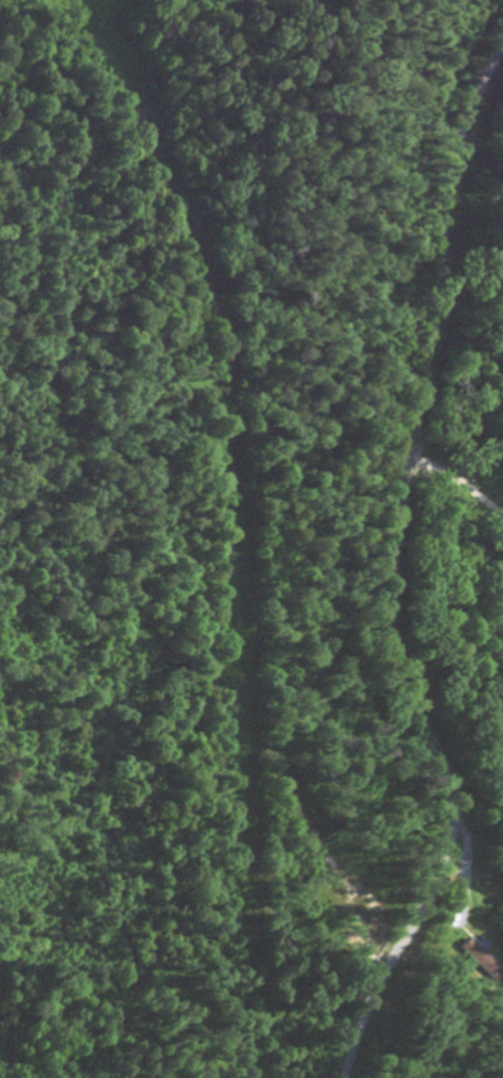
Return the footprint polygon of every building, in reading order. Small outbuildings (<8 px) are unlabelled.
[(502,983),(502,976),(462,937),(453,947),(497,990),(502,983)]
